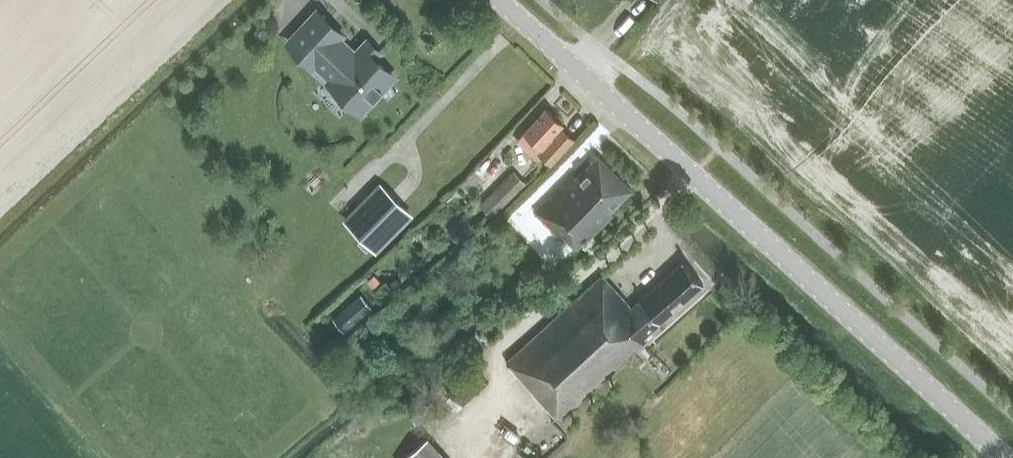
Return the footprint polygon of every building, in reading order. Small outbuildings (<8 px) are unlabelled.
[(377,52),(366,42),(354,55),(337,39),(340,35),(316,13),(288,42),(313,65),(315,63),(332,79),(329,82),(351,103),(366,87),(375,95),(392,77),(372,58),(377,52)] [(573,139),(560,127),(562,124),(545,108),(524,131),(542,148),(538,152),(551,164),(573,139)] [(610,211),(632,189),(597,156),(576,177),(572,173),(535,211),(564,240),(566,238),(578,250),(613,214),(610,211)] [(490,217),(526,184),(514,171),(478,205),(490,217)] [(375,250),(409,215),(380,185),(345,221),(375,250)] [(644,335),(702,283),(682,261),(631,308),(602,275),(507,361),(559,419),(648,339),(644,335)] [(373,276),(367,282),(373,288),(378,283),(373,276)] [(372,307),(360,294),(332,318),(344,331),(372,307)] [(427,436),(403,457),(447,457),(427,436)]
